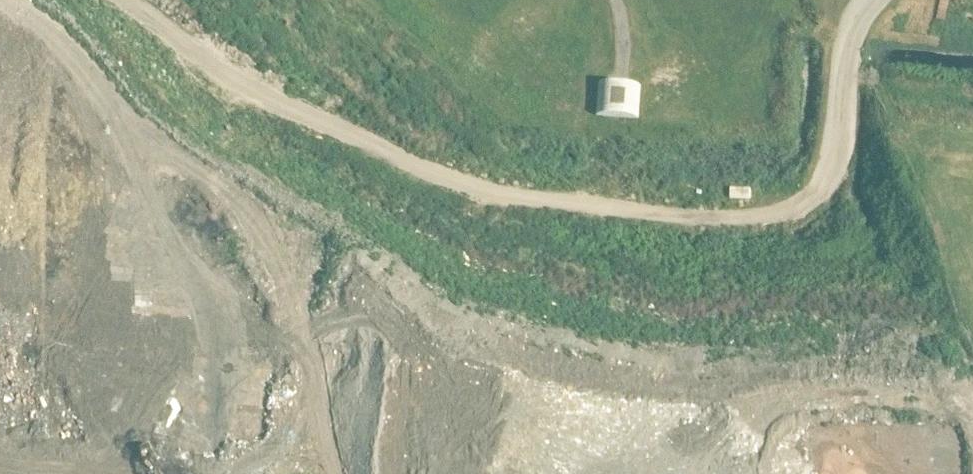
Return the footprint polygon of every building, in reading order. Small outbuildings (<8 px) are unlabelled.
[(598,83),(596,116),(639,119),(641,86),(598,83)]
